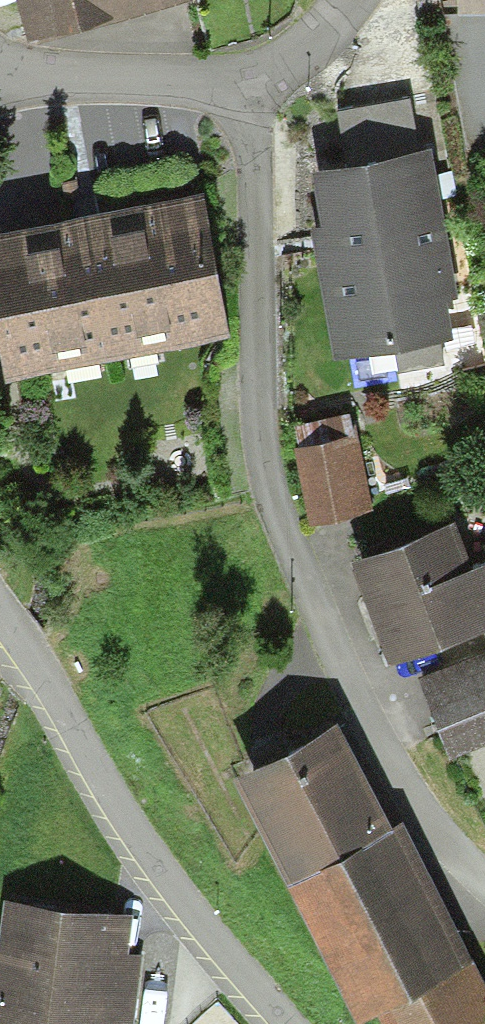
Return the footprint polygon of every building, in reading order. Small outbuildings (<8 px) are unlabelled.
[(30,48),(195,0),(15,0),(30,48)] [(310,233),(332,364),(452,343),(445,305),(460,303),(433,153),(426,155),(416,97),(347,109),(358,172),(313,180),(322,231),(310,233)] [(9,386),(229,343),(203,207),(97,228),(0,247),(0,342),(9,386)] [(297,454),(313,529),(377,516),(361,440),(297,454)] [(484,640),(484,566),(474,570),(460,532),(355,569),(392,673),(484,640)] [(418,680),(448,761),(484,747),(484,656),(418,680)] [(289,865),(394,811),(338,702),(233,756),(289,865)] [(289,865),(357,996),(375,987),(394,1023),(455,1023),(484,1009),(484,967),(403,806),(394,811),(289,865)] [(0,923),(0,1014),(92,1023),(94,1023),(134,1023),(141,951),(126,946),(133,904),(4,888),(0,923)]
